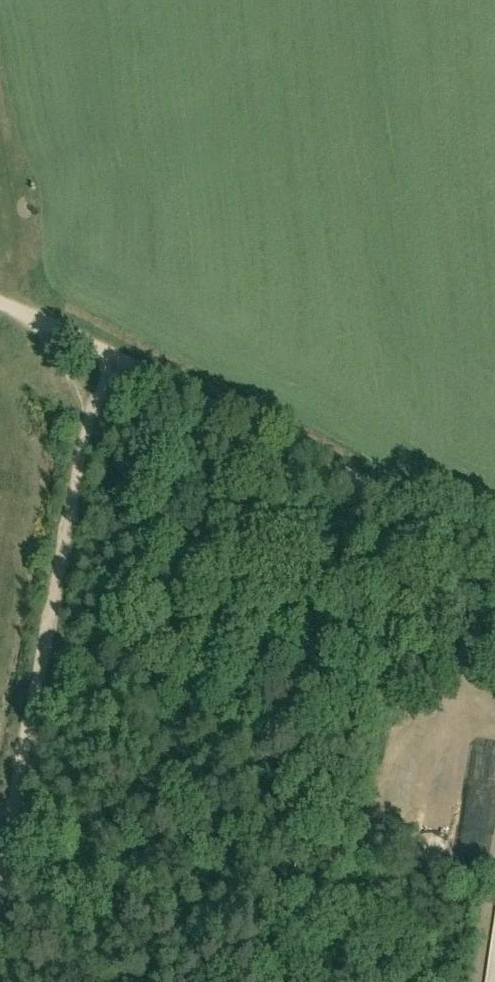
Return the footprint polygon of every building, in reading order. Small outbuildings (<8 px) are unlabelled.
[(488,900),(477,981),(494,981),(494,901),(488,900)]
